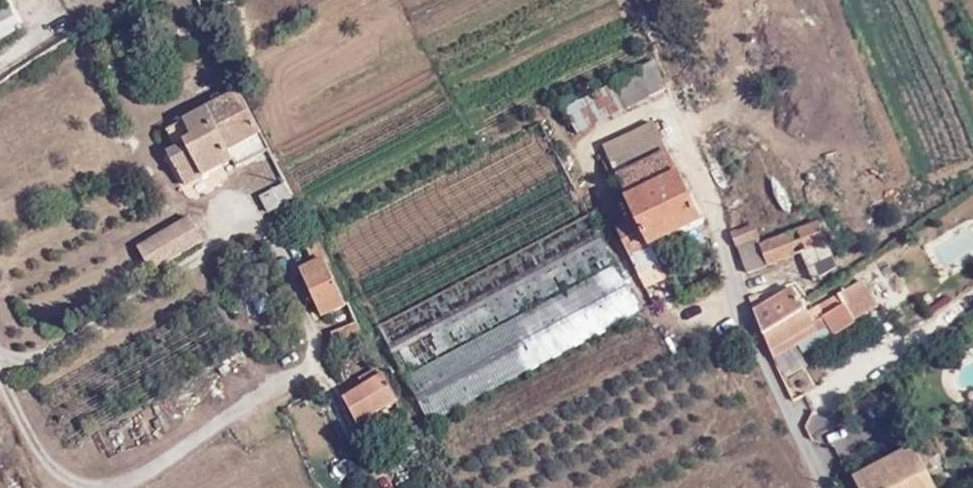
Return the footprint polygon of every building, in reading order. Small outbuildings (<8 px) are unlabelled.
[(553,116),(568,142),(644,103),(631,76),(553,116)] [(277,147),(270,132),(247,86),(190,114),(193,119),(175,128),(183,144),(175,148),(192,184),(244,159),(245,162),(277,147)] [(609,185),(660,160),(645,128),(595,151),(597,158),(609,185)] [(692,231),(660,160),(609,185),(627,225),(643,256),(692,231)] [(294,210),(280,184),(254,198),(262,213),(268,210),(274,222),(294,210)] [(139,244),(153,268),(205,236),(190,214),(139,244)] [(733,245),(751,288),(806,268),(815,292),(838,277),(830,260),(821,236),(815,224),(761,246),(755,235),(733,245)] [(643,256),(627,225),(608,237),(630,285),(651,273),(643,256)] [(821,236),(830,260),(841,256),(831,232),(821,236)] [(310,242),(299,247),(308,267),(298,273),(319,315),(340,305),(310,242)] [(443,487),(644,487),(703,456),(608,277),(402,387),(449,476),(439,481),(443,487)] [(759,324),(775,374),(831,343),(837,351),(858,338),(840,309),(821,320),(828,332),(818,337),(795,301),(759,324)] [(366,344),(357,327),(333,340),(342,357),(366,344)] [(356,424),(393,400),(381,375),(339,401),(356,424)] [(909,455),(848,485),(850,487),(925,487),(909,455)]
